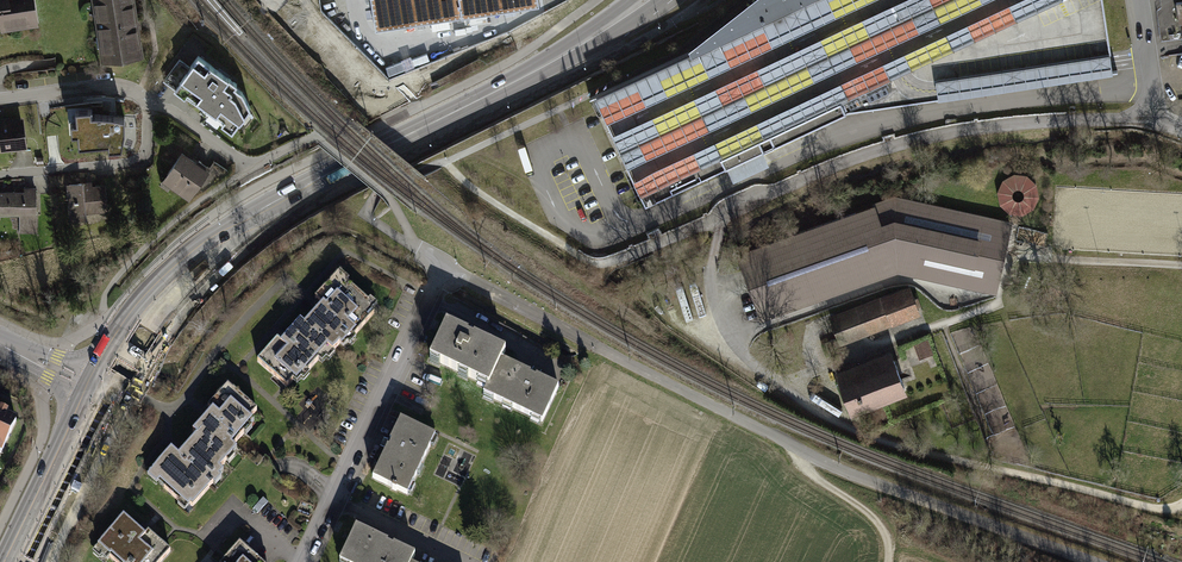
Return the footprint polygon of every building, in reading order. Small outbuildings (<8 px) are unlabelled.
[(1,26),(2,31),(39,24),(35,0),(0,0),(0,26),(1,26)] [(102,63),(146,56),(141,23),(137,0),(92,0),(102,63)] [(376,32),(538,8),(537,0),(371,0),(376,32)] [(593,96),(645,206),(847,112),(1114,72),(1102,0),(769,0),(726,21),(731,32),(690,51),(593,96)] [(688,48),(690,51),(731,32),(726,21),(769,0),(749,0),(688,48)] [(192,66),(175,90),(203,109),(207,107),(225,120),(222,125),(235,133),(252,108),(244,92),(237,88),(239,85),(223,74),(199,56),(192,66)] [(164,83),(175,90),(192,66),(182,59),(164,83)] [(91,109),(76,110),(77,122),(71,122),(71,133),(78,133),(79,145),(109,142),(110,149),(121,147),(125,130),(124,119),(107,115),(91,114),(91,109)] [(0,121),(0,152),(26,149),(22,119),(10,120),(9,118),(0,119),(0,120),(0,121)] [(184,151),(163,182),(190,201),(211,170),(199,162),(184,151)] [(1001,205),(1009,214),(1023,216),(1034,210),(1039,199),(1037,185),(1027,176),(1014,175),(1004,181),(998,193),(1001,205)] [(83,183),(67,185),(70,223),(88,221),(87,214),(109,212),(107,184),(94,185),(93,181),(83,182),(83,183)] [(0,191),(0,216),(18,216),(18,235),(38,234),(37,187),(24,187),(24,191),(0,191)] [(897,199),(743,254),(767,319),(898,269),(999,291),(1015,227),(897,199)] [(383,306),(342,269),(317,296),(328,306),(308,328),(303,324),(283,347),(275,339),(258,359),(289,386),(295,379),(298,382),(329,347),(339,356),(383,306)] [(829,319),(840,347),(922,316),(912,288),(829,319)] [(449,324),(431,362),(484,388),(480,396),(542,426),(559,390),(533,378),(505,364),(510,353),(472,335),(449,324)] [(894,354),(837,373),(851,414),(908,394),(894,354)] [(262,415),(229,385),(188,430),(196,438),(179,457),(172,450),(148,476),(158,484),(163,479),(192,506),(242,451),(235,445),(262,415)] [(0,457),(2,458),(19,422),(9,418),(10,416),(0,411),(0,458),(0,457)] [(401,421),(373,478),(407,495),(435,438),(401,421)] [(96,552),(107,561),(111,556),(118,561),(165,561),(174,552),(152,531),(145,540),(125,521),(96,552)] [(355,529),(340,561),(341,561),(413,561),(415,558),(391,546),(355,529)] [(241,543),(224,561),(263,561),(241,543)]
